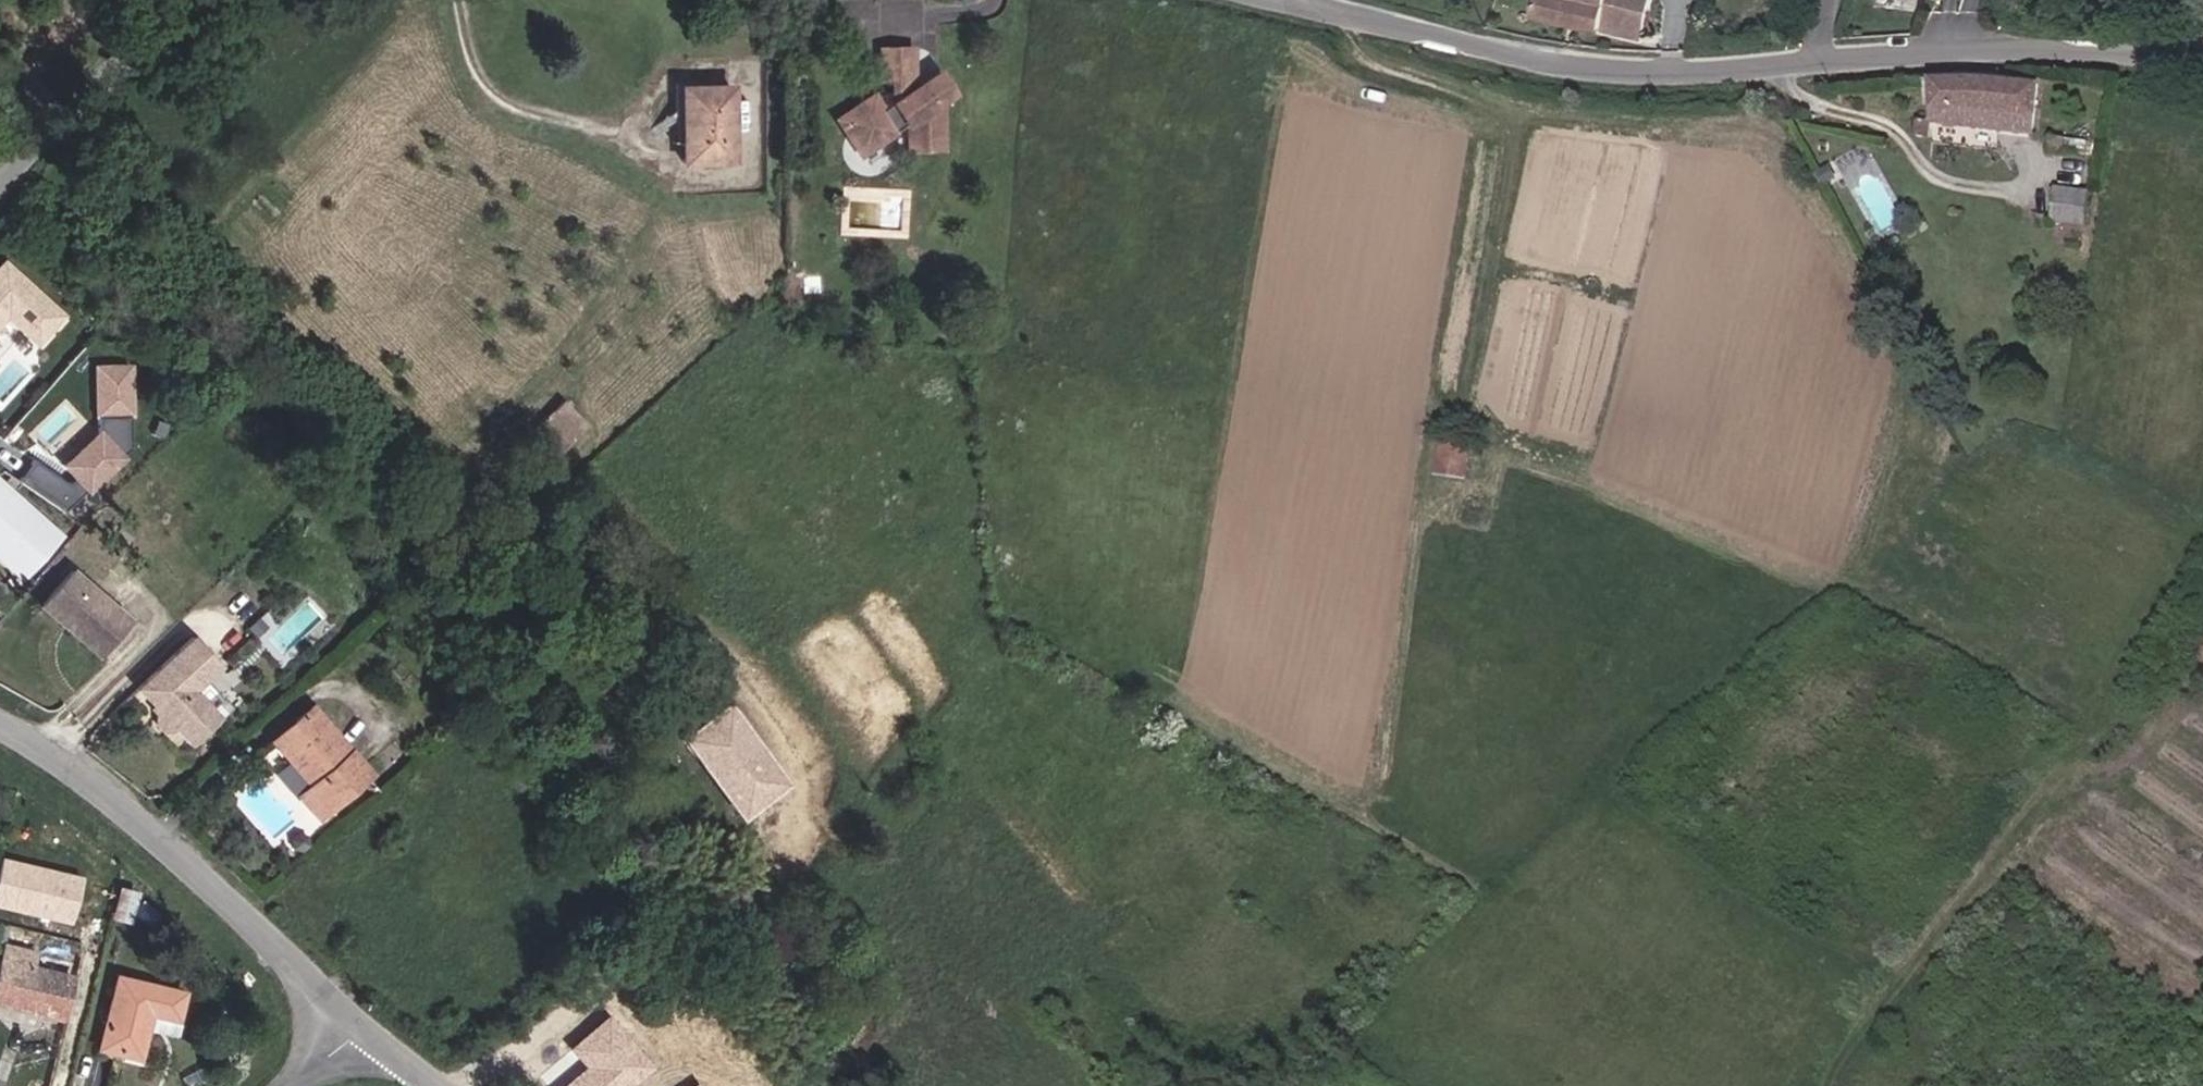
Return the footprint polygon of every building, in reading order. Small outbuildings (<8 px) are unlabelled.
[(1651,0),(1539,0),(1536,16),(1641,41),(1651,0)] [(917,148),(938,146),(938,129),(952,128),(949,97),(954,92),(938,73),(912,92),(908,91),(908,75),(912,75),(911,49),(876,48),(876,77),(890,77),(891,104),(882,111),(872,102),(840,125),(867,162),(904,136),(913,135),(916,138),(917,148)] [(680,164),(733,162),(729,84),(677,86),(680,164)] [(2034,142),(2038,90),(1977,84),(1933,85),(1929,131),(2034,142)] [(954,145),(952,128),(938,129),(938,146),(954,145)] [(2071,235),(2072,217),(2042,213),(2041,231),(2071,235)] [(0,265),(0,318),(2,316),(33,345),(58,318),(0,265)] [(134,366),(102,367),(103,433),(70,464),(81,475),(73,483),(38,458),(23,479),(68,510),(135,447),(134,366)] [(564,454),(593,425),(565,396),(536,425),(564,454)] [(1463,447),(1436,442),(1431,473),(1459,477),(1463,447)] [(0,506),(0,557),(18,572),(43,540),(0,506)] [(124,624),(66,575),(37,610),(95,659),(124,624)] [(218,668),(191,640),(136,693),(157,715),(154,719),(153,726),(161,734),(168,733),(171,730),(189,748),(217,721),(190,694),(202,683),(218,668)] [(190,694),(217,721),(228,710),(202,683),(190,694)] [(750,814),(789,784),(730,709),(710,726),(716,734),(697,749),(750,814)] [(314,713),(273,749),(309,792),(298,802),(317,823),(372,778),(314,713)] [(224,836),(213,824),(200,835),(211,847),(224,836)] [(77,878),(0,860),(0,907),(67,923),(77,878)] [(0,973),(0,1005),(58,1020),(69,979),(49,975),(54,959),(7,947),(0,973)] [(143,1013),(169,1018),(174,992),(109,979),(95,1046),(135,1054),(139,1029),(143,1013)] [(143,1013),(139,1029),(166,1033),(169,1018),(143,1013)] [(624,1077),(641,1062),(611,1027),(577,1056),(593,1075),(580,1085),(632,1085),(624,1077)] [(641,1062),(624,1077),(632,1085),(639,1085),(652,1075),(641,1062)]
